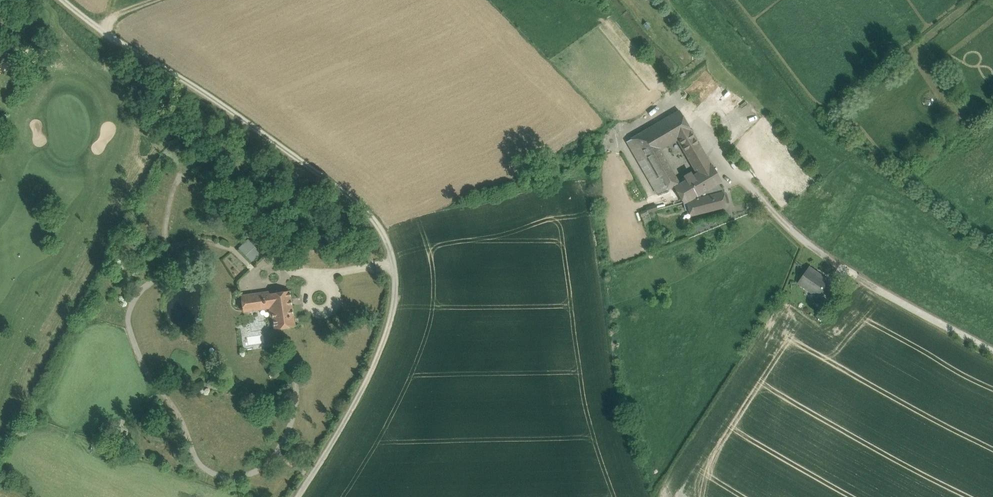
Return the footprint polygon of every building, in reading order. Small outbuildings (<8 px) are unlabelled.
[(636,136),(648,156),(659,149),(678,139),(692,131),(680,111),(636,136)] [(692,131),(678,139),(688,157),(702,149),(692,131)] [(657,193),(667,189),(648,156),(636,136),(627,141),(657,193)] [(648,156),(667,189),(674,186),(679,184),(659,149),(648,156)] [(702,149),(688,157),(693,165),(707,157),(702,149)] [(711,165),(707,157),(693,165),(698,173),(711,165)] [(684,202),(687,201),(718,182),(721,181),(711,165),(698,173),(679,184),(674,186),(684,202)] [(687,201),(722,192),(723,192),(723,191),(718,182),(687,201)] [(722,192),(687,201),(689,209),(691,215),(726,206),(726,202),(722,192)] [(240,249),(251,261),(260,253),(249,241),(240,249)] [(829,280),(810,267),(799,282),(818,296),(823,290),(829,280)] [(290,290),(254,296),(256,308),(271,306),(275,329),(295,326),(290,290)] [(818,296),(815,301),(825,308),(833,297),(823,290),(818,296)] [(241,298),(243,310),(256,308),(254,296),(241,298)]
